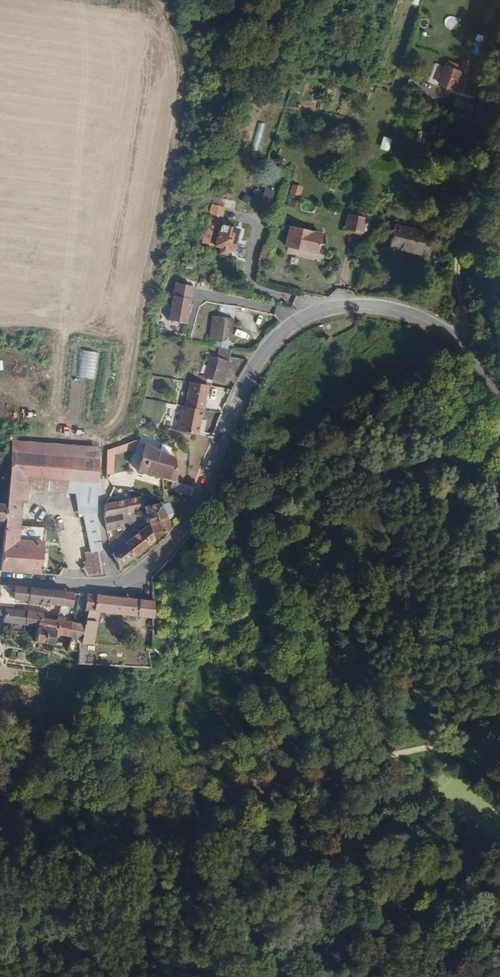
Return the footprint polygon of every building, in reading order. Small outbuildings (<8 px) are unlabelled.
[(447,68),(441,86),(447,87),(449,91),(451,92),(452,90),(459,91),(464,74),(447,68)] [(444,139),(441,158),(451,160),(455,141),(444,139)] [(270,205),(274,190),(265,188),(261,202),(270,205)] [(207,225),(203,243),(220,247),(219,253),(225,254),(225,253),(228,253),(229,250),(232,251),(237,230),(220,226),(222,221),(226,207),(212,204),(207,225)] [(346,214),(343,229),(351,231),(360,233),(361,230),(364,218),(346,214)] [(298,249),(316,253),(318,242),(321,233),(305,230),(289,226),(285,246),(286,246),(298,249)] [(390,235),(388,245),(412,249),(421,251),(425,232),(399,227),(392,226),(390,235)] [(318,242),(316,253),(314,261),(320,263),(321,262),(326,244),(318,242)] [(168,319),(188,322),(192,283),(173,281),(168,319)] [(217,303),(215,315),(232,318),(233,306),(225,304),(217,303)] [(232,318),(215,315),(210,315),(207,336),(229,338),(231,323),(232,318)] [(230,350),(218,347),(216,354),(218,354),(229,356),(230,350)] [(96,378),(97,351),(80,350),(78,377),(96,378)] [(209,356),(205,370),(213,373),(210,380),(221,383),(223,378),(225,370),(229,356),(218,354),(217,358),(216,358),(209,356)] [(205,370),(203,378),(206,379),(210,380),(213,373),(205,370)] [(198,377),(196,384),(211,386),(211,383),(206,381),(206,379),(203,378),(198,377)] [(136,447),(135,440),(122,444),(124,450),(136,447)] [(98,449),(11,441),(10,451),(25,452),(21,489),(80,493),(81,480),(97,482),(98,449)] [(106,462),(111,462),(111,455),(124,450),(122,444),(119,445),(106,450),(106,462)] [(172,458),(143,444),(135,471),(173,482),(173,481),(172,458)] [(5,506),(6,506),(5,520),(5,521),(4,521),(0,565),(0,570),(39,574),(43,528),(29,527),(28,545),(16,544),(17,526),(21,489),(25,452),(10,451),(5,506)] [(96,494),(97,482),(81,480),(80,493),(96,494)] [(186,485),(173,481),(173,482),(172,486),(179,489),(180,487),(185,489),(186,485)] [(103,505),(103,516),(120,513),(125,511),(126,512),(140,510),(140,507),(137,497),(103,505)] [(147,521),(153,538),(167,527),(165,520),(170,516),(171,512),(166,501),(162,503),(158,504),(164,517),(147,521)] [(158,504),(142,507),(147,521),(164,517),(158,504)] [(125,511),(120,513),(121,525),(122,530),(123,534),(135,524),(126,512),(125,511)] [(120,513),(103,516),(103,518),(105,529),(115,527),(116,528),(116,531),(122,530),(121,525),(120,513)] [(145,525),(123,543),(129,557),(151,539),(145,525)] [(28,545),(29,527),(17,526),(16,544),(28,545)] [(123,543),(111,554),(117,567),(129,557),(123,543)] [(83,573),(84,575),(105,574),(101,550),(83,552),(84,562),(81,569),(83,573)] [(37,589),(28,588),(26,600),(27,600),(27,604),(34,605),(35,601),(37,589)] [(53,591),(42,590),(40,602),(51,604),(53,591)] [(72,593),(62,592),(59,604),(69,606),(72,593)] [(95,595),(85,594),(82,608),(87,610),(91,611),(93,611),(95,595)] [(123,598),(95,595),(93,611),(118,614),(123,598)] [(123,598),(118,614),(135,616),(137,600),(123,598)] [(135,616),(150,617),(150,601),(137,600),(135,616)] [(4,610),(2,620),(24,624),(25,612),(4,610)] [(25,612),(24,624),(31,624),(33,612),(25,612)] [(35,626),(32,641),(50,644),(53,634),(55,621),(43,619),(43,614),(38,613),(35,626)] [(55,621),(53,634),(67,636),(71,622),(55,619),(55,621)] [(83,624),(82,625),(80,631),(91,634),(92,633),(94,622),(89,621),(84,620),(83,624)] [(71,622),(67,636),(64,649),(72,651),(74,642),(78,642),(80,631),(82,625),(71,622)] [(80,631),(78,642),(90,643),(92,633),(91,634),(80,631)] [(47,676),(60,678),(61,667),(48,665),(47,672),(47,676)]
